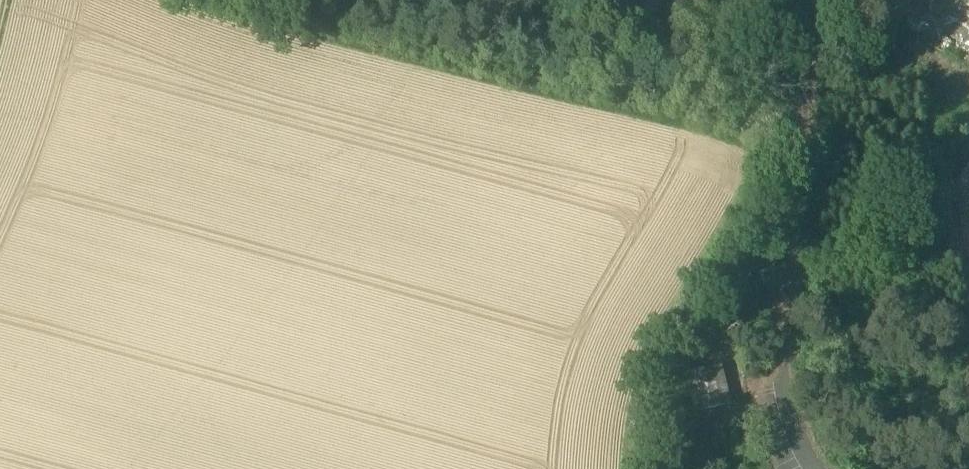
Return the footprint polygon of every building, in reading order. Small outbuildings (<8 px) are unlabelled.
[(720,367),(687,376),(694,403),(727,395),(720,367)]
